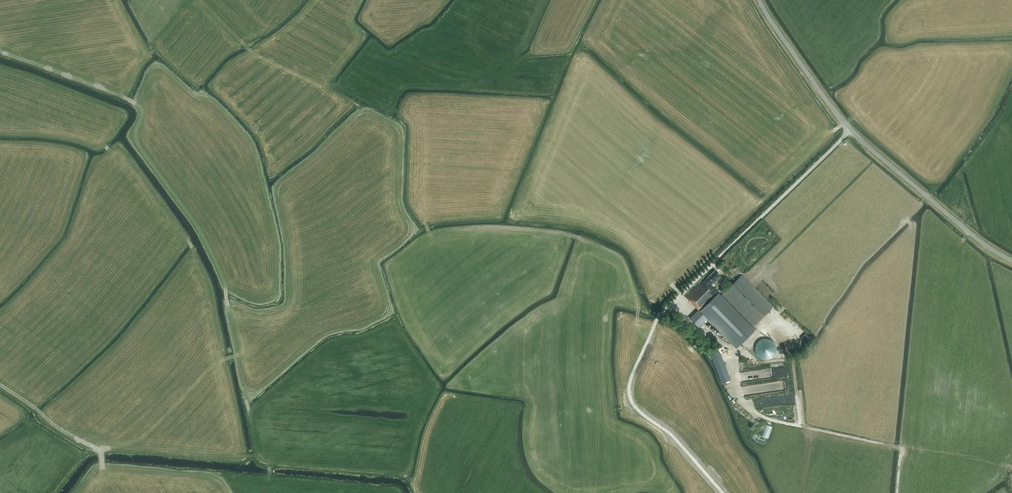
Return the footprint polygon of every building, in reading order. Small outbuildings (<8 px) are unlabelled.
[(752,327),(754,325),(754,326),(773,307),(742,275),(720,297),(716,293),(718,292),(710,285),(720,275),(715,270),(702,283),(700,282),(686,297),(699,310),(690,318),(698,326),(707,318),(736,347),(754,330),(724,299),(726,297),(750,322),(749,323),(752,327)] [(768,339),(768,338),(767,338),(766,338),(765,338),(763,338),(763,339),(762,339),(761,339),(760,339),(759,340),(758,341),(757,342),(756,343),(756,344),(755,345),(755,346),(755,347),(755,348),(755,349),(755,350),(755,351),(755,352),(755,353),(756,354),(756,355),(757,356),(758,357),(759,358),(760,359),(761,359),(762,360),(763,360),(764,360),(765,360),(766,360),(767,360),(768,360),(769,360),(770,359),(771,359),(772,358),(773,357),(774,356),(775,355),(776,354),(776,353),(776,352),(777,351),(777,350),(777,349),(777,348),(776,347),(776,346),(776,345),(775,344),(775,343),(774,342),(773,341),(772,340),(771,340),(770,339),(769,339),(768,339)] [(720,352),(711,355),(716,368),(720,379),(723,384),(732,381),(720,352)]
